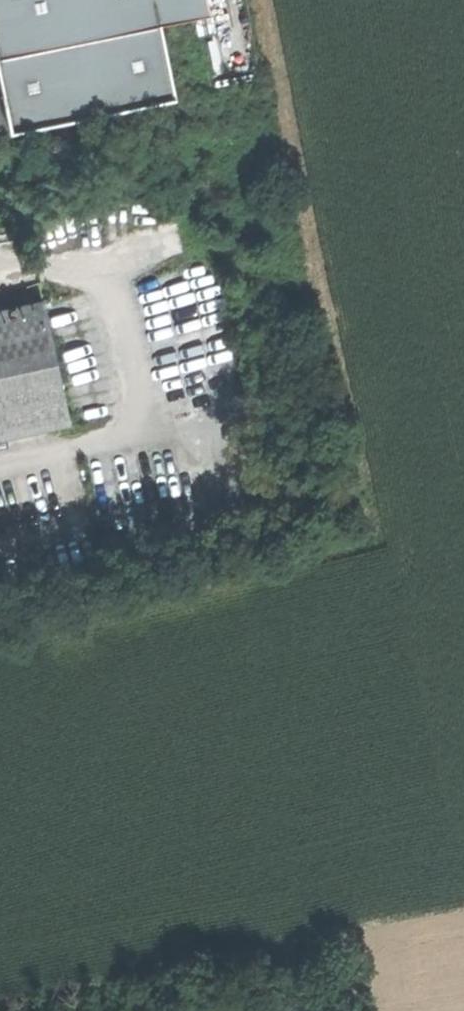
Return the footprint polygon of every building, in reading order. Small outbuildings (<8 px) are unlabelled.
[(196,21),(211,18),(207,0),(0,0),(0,61),(196,21)] [(214,35),(211,18),(196,21),(200,38),(214,35)] [(69,432),(44,310),(0,319),(0,446),(69,432)]
